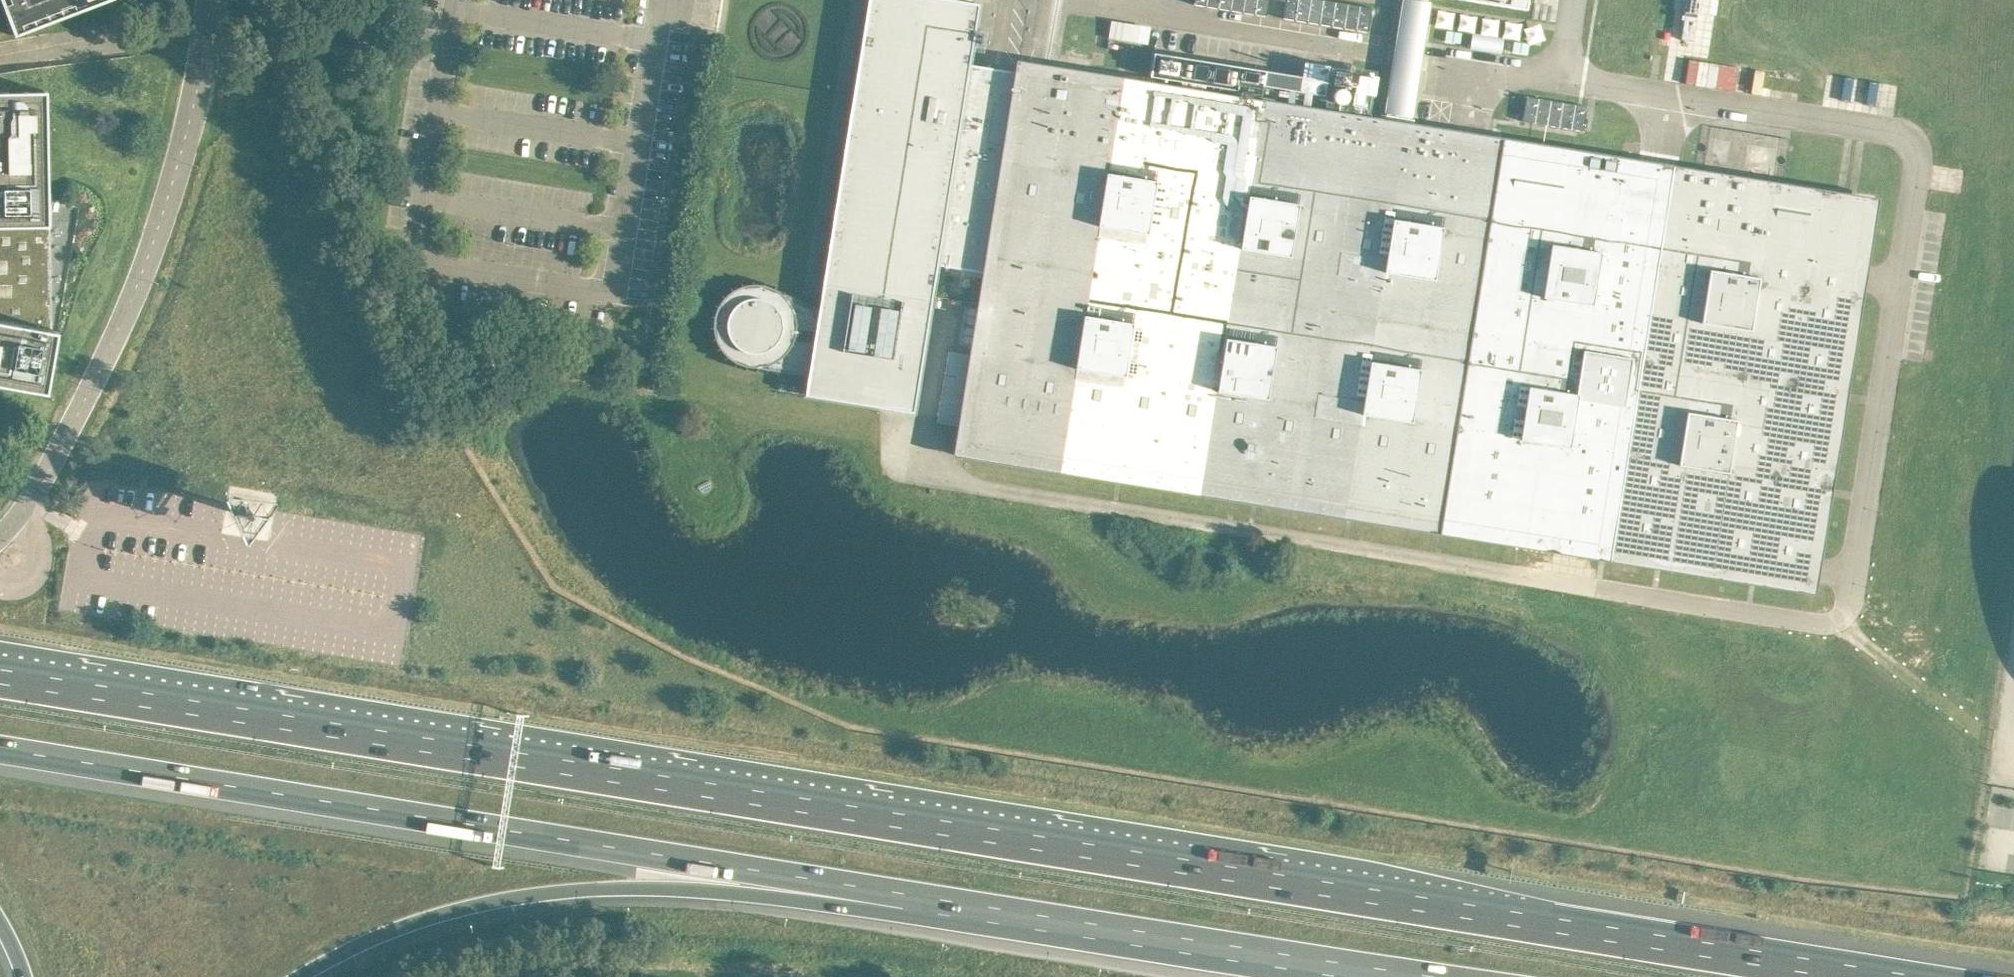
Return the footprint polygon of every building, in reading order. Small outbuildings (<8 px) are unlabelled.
[(16,39),(16,38),(18,37),(18,35),(105,1),(108,0),(0,0),(0,42),(16,39)] [(1383,121),(1025,63),(1025,64),(1024,73),(969,64),(979,4),(973,3),(974,0),(868,0),(819,308),(774,288),(770,286),(767,285),(763,284),(760,284),(756,283),(753,283),(749,284),(745,284),(742,285),(738,287),(735,288),(732,290),(729,292),(726,295),(724,297),(721,300),(719,303),(718,306),(716,309),(715,313),(714,317),(713,320),(713,324),(713,328),(714,331),(714,335),(715,338),(717,342),(718,345),(720,348),(722,351),(725,354),(727,357),(730,359),(733,361),(737,363),(740,364),(744,365),(747,366),(751,367),(808,376),(805,395),(880,407),(914,412),(938,264),(992,273),(962,456),(968,457),(970,448),(1801,582),(1800,590),(1806,591),(1869,199),(1409,125),(1428,0),(1403,0),(1383,121)] [(1152,24),(1112,20),(1110,38),(1150,42),(1152,24)] [(1651,61),(1653,35),(1605,31),(1602,56),(1651,61)] [(1237,89),(1238,80),(1299,90),(1301,75),(1153,51),(1149,75),(1237,89)] [(1686,82),(1745,91),(1749,67),(1690,58),(1686,82)] [(27,68),(0,73),(0,383),(48,391),(59,330),(58,330),(52,329),(49,200),(48,91),(27,91),(27,69),(27,68)] [(1528,95),(1522,135),(1582,144),(1588,104),(1528,95)]
